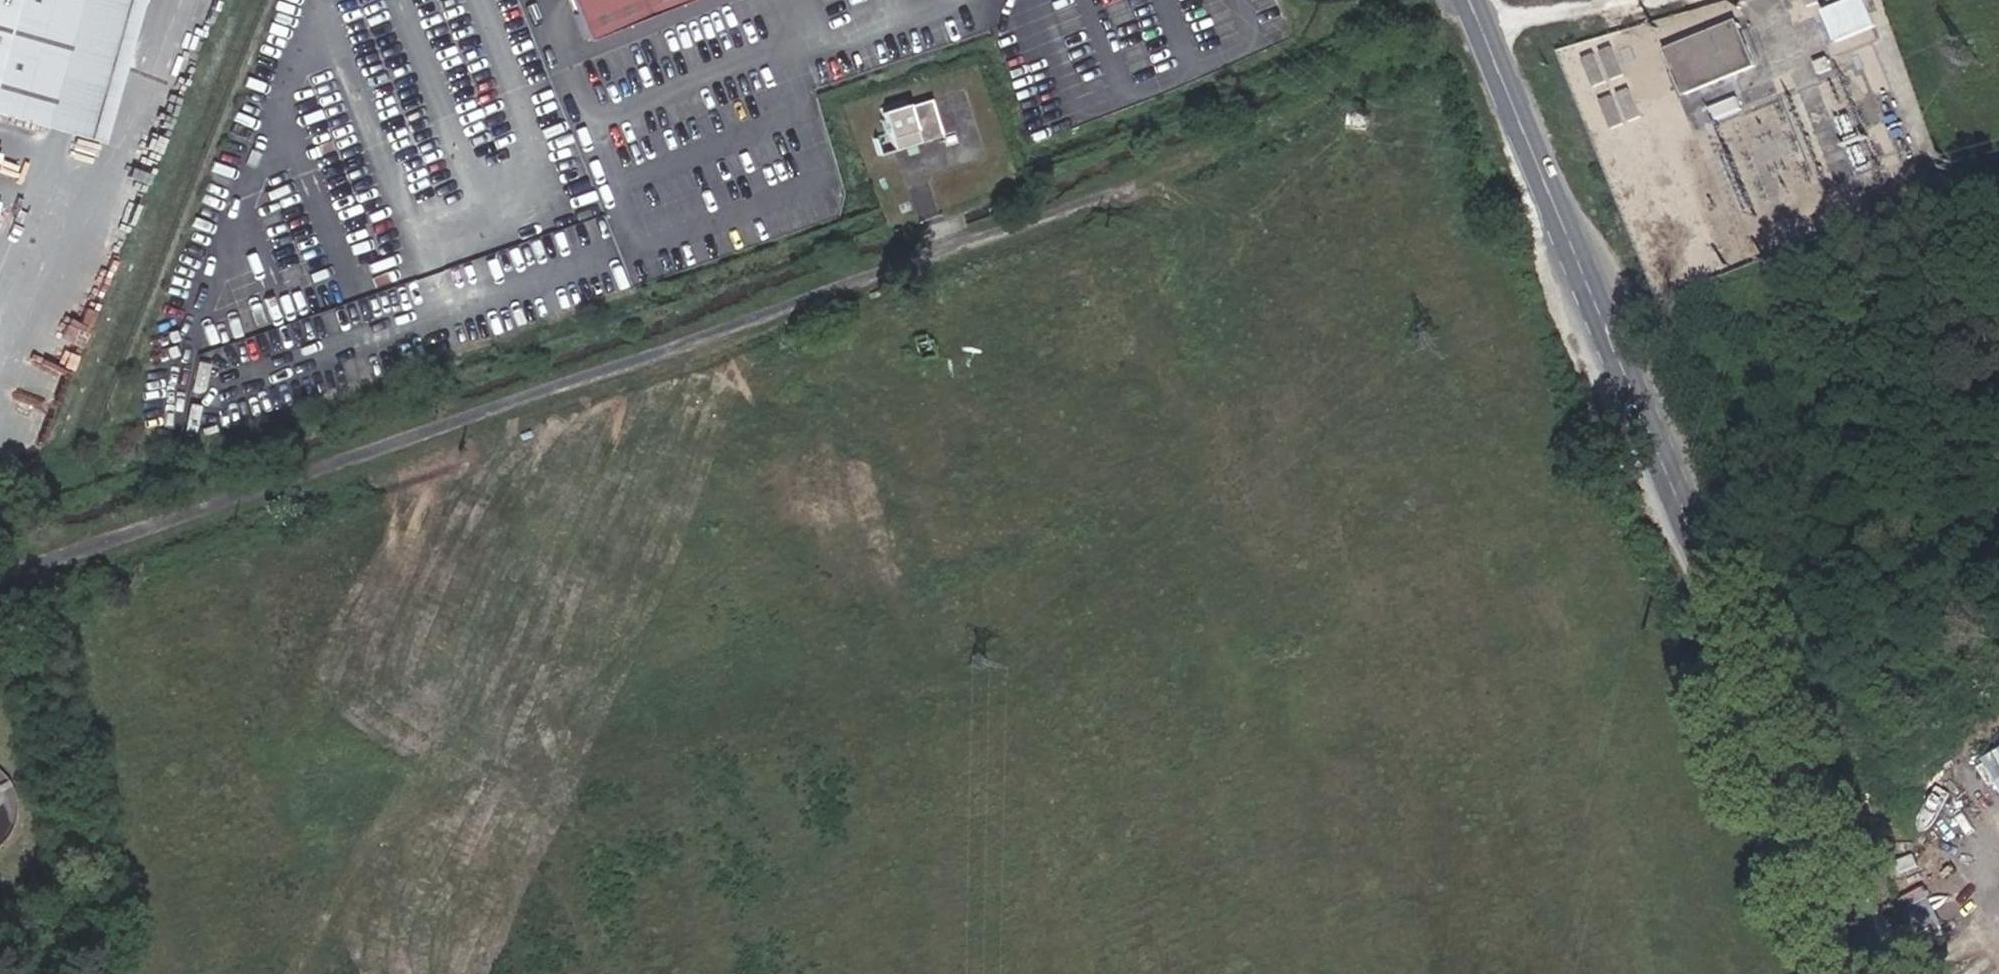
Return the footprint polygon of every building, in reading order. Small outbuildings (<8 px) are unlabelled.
[(27,118),(59,0),(0,0),(0,111),(27,118)] [(27,118),(85,134),(122,0),(60,0),(27,118)] [(581,42),(693,0),(565,0),(581,42)] [(1827,9),(1839,40),(1884,23),(1875,0),(1851,0),(1827,9)] [(1734,28),(1665,52),(1682,94),(1751,70),(1734,28)] [(878,110),(884,130),(890,150),(938,136),(928,99),(911,104),(910,101),(878,110)] [(872,155),(890,150),(884,130),(867,136),(872,155)] [(1955,791),(1978,831),(1998,819),(1998,765),(1955,791)]
